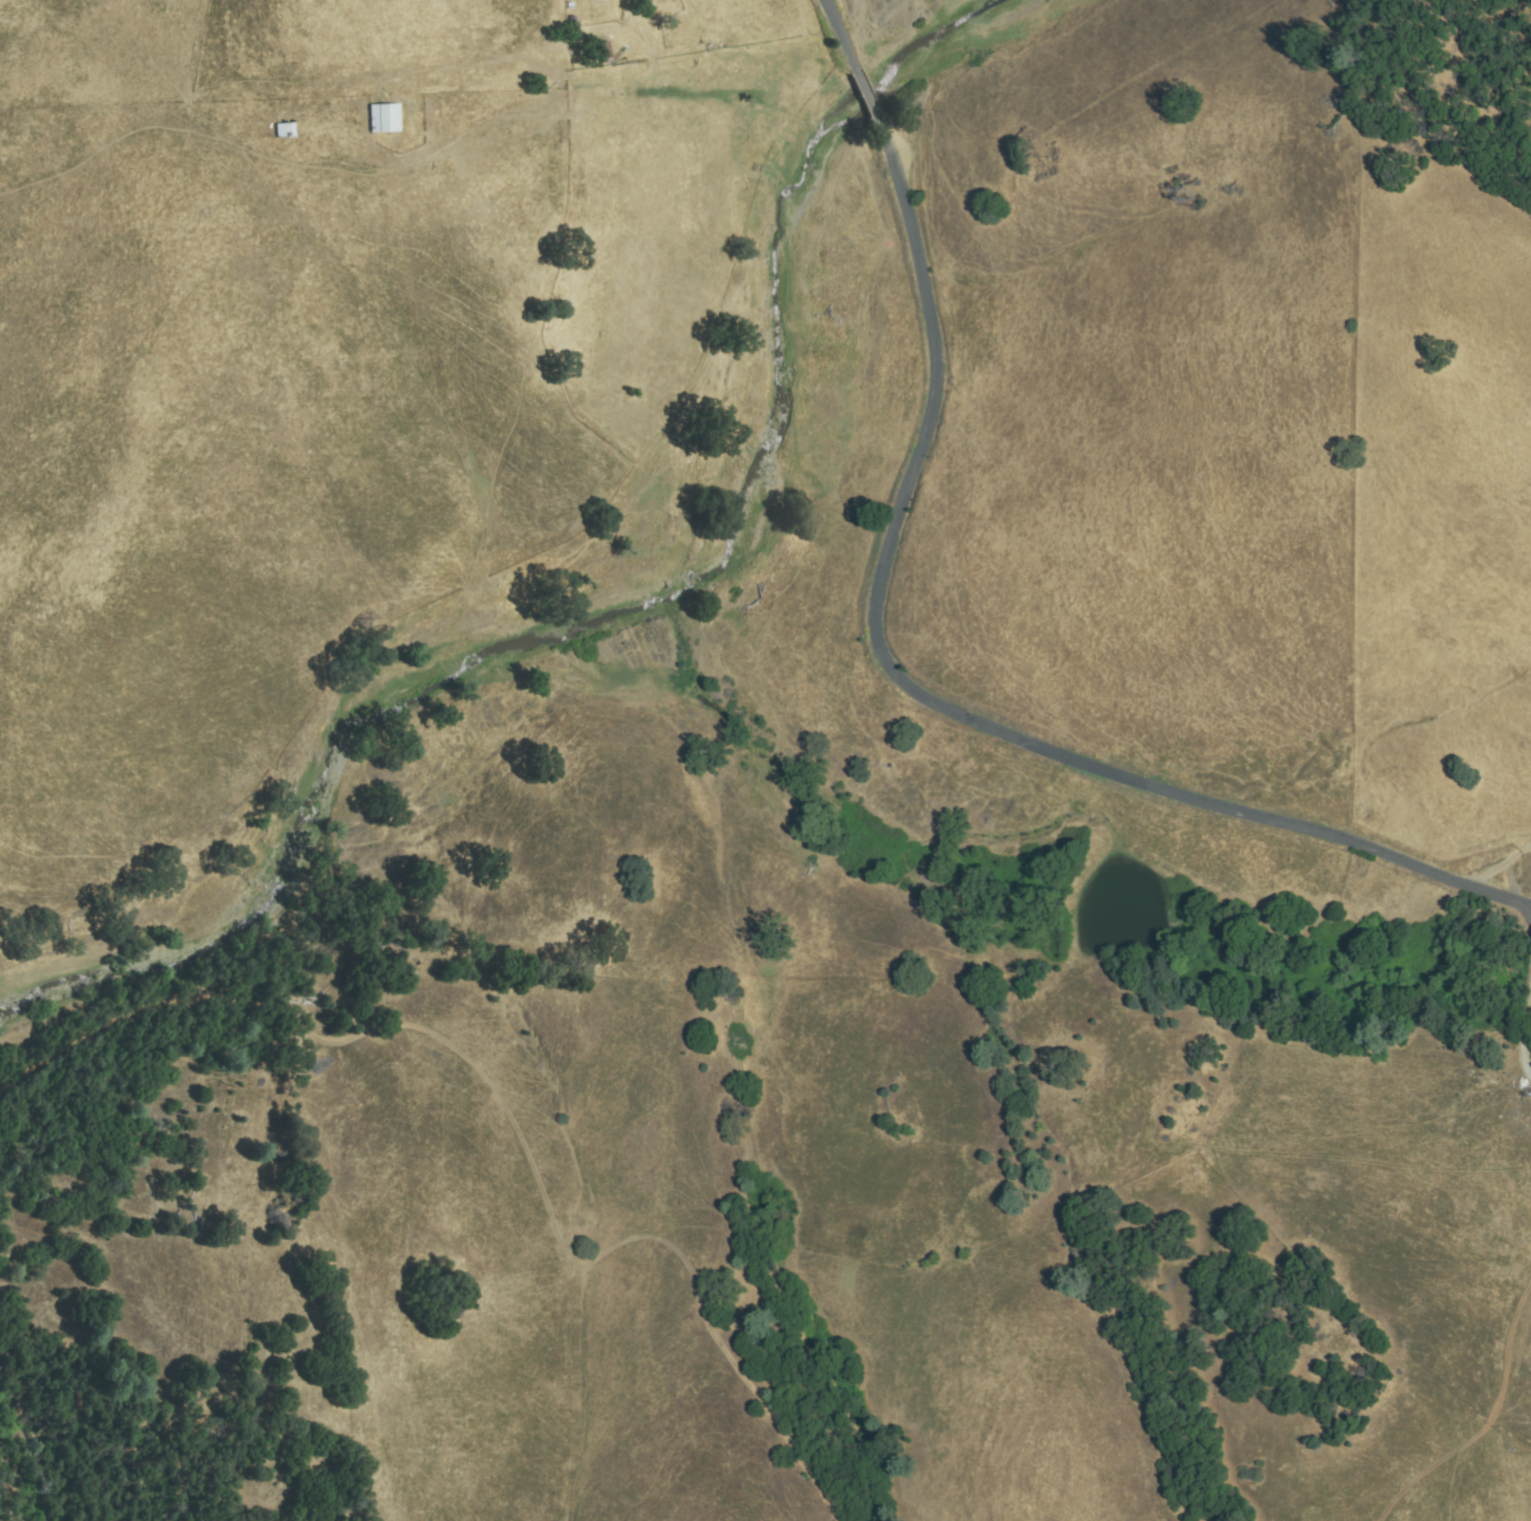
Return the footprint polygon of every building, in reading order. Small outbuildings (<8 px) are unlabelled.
[(598,44),(609,43),(610,62),(599,63),(598,44)] [(371,106),(396,106),(397,132),(372,132),(371,106)] [(276,139),(275,126),(291,124),(292,137),(276,139)]
